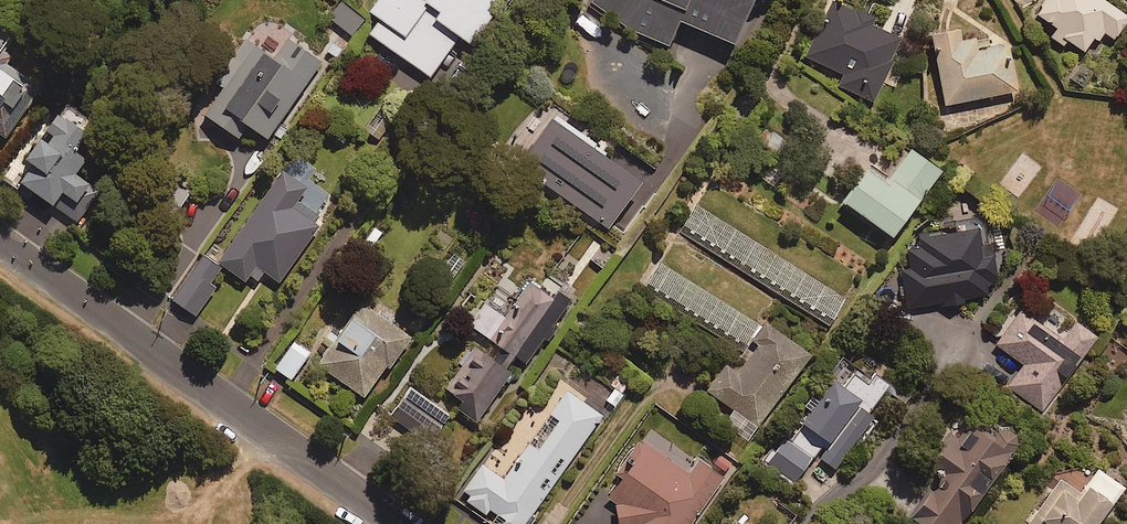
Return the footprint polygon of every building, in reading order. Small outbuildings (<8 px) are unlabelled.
[(493,6),(497,0),(430,0),(429,1),(428,0),(381,0),(372,13),(381,19),(370,34),(431,77),(460,36),(473,45),(498,10),(493,6)] [(585,6),(636,28),(635,32),(670,47),(682,21),(737,45),(757,0),(588,0),(585,6)] [(835,0),(831,0),(805,57),(844,75),(839,86),(875,103),(905,40),(874,25),(877,20),(835,0)] [(1092,39),(1097,42),(1103,34),(1113,41),(1126,19),(1098,0),(1047,0),(1033,21),(1051,33),(1048,38),(1063,48),(1066,43),(1083,53),(1092,39)] [(363,19),(345,6),(333,23),(351,35),(363,19)] [(12,36),(0,28),(0,53),(12,36)] [(964,42),(961,29),(933,35),(947,105),(1019,91),(1010,45),(981,50),(979,39),(964,42)] [(275,58),(251,41),(202,112),(240,138),(249,125),(269,139),(323,61),(289,38),(275,58)] [(6,138),(37,93),(0,67),(0,133),(6,138)] [(94,124),(66,105),(28,159),(35,164),(22,182),(78,222),(100,191),(76,174),(87,159),(75,151),(94,124)] [(589,132),(552,105),(547,112),(554,117),(549,125),(530,112),(502,151),(609,229),(650,172),(619,150),(612,160),(584,139),(589,132)] [(394,119),(379,109),(365,129),(379,139),(394,119)] [(794,145),(769,127),(758,142),(784,160),(794,145)] [(944,172),(912,149),(889,180),(872,168),(847,202),(895,238),(944,172)] [(307,189),(284,172),(219,262),(255,287),(265,272),(280,283),(323,222),(297,203),(307,189)] [(846,299),(694,204),(678,230),(829,326),(846,299)] [(994,231),(926,237),(927,248),(906,250),(908,272),(904,272),(908,309),(964,304),(963,299),(987,297),(986,285),(998,284),(994,231)] [(228,272),(206,256),(175,301),(197,317),(228,272)] [(756,324),(660,263),(644,289),(740,350),(756,324)] [(573,300),(537,274),(505,318),(487,305),(471,327),(484,336),(446,388),(464,401),(458,409),(477,423),(513,373),(507,369),(516,356),(527,364),(573,300)] [(412,338),(363,304),(320,365),(365,397),(388,366),(391,368),(412,338)] [(1074,323),(1065,335),(1024,306),(995,345),(1023,366),(1007,388),(1041,413),(1095,339),(1074,323)] [(812,355),(770,324),(736,368),(729,363),(709,390),(737,411),(728,422),(749,438),(812,355)] [(311,353),(295,342),(276,368),(292,379),(311,353)] [(892,385),(851,351),(830,377),(838,384),(791,442),(788,439),(764,468),(791,489),(819,454),(836,468),(875,420),(869,415),(892,385)] [(451,415),(413,387),(392,416),(430,444),(451,415)] [(568,391),(550,416),(559,422),(544,443),(535,437),(504,481),(482,465),(459,497),(487,516),(485,520),(491,523),(526,523),(603,416),(568,391)] [(956,437),(928,476),(940,484),(915,518),(923,523),(964,523),(1025,441),(1003,425),(994,437),(976,424),(963,442),(956,437)] [(641,443),(622,470),(627,473),(610,497),(618,504),(619,523),(692,523),(725,478),(699,460),(688,476),(641,443)] [(1094,471),(1079,493),(1058,479),(1026,523),(1095,523),(1120,489),(1094,471)]
